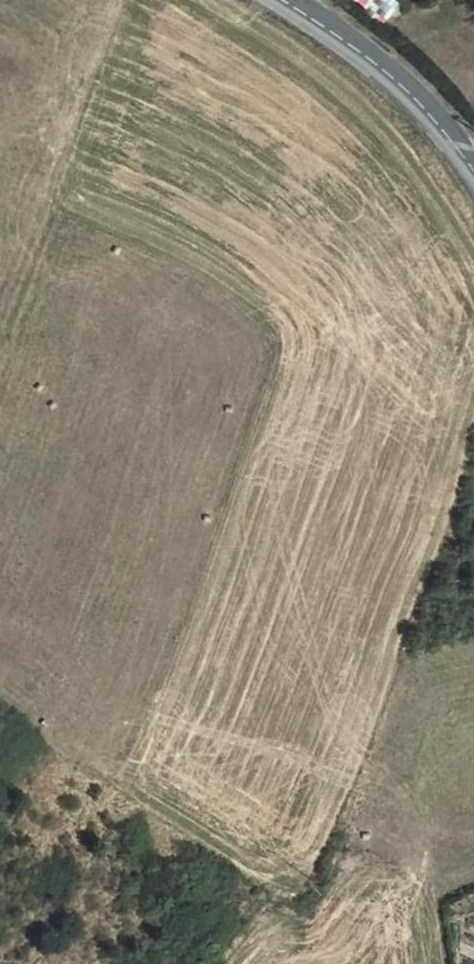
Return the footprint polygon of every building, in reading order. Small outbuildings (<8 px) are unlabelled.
[(386,22),(405,0),(360,0),(386,22)]
